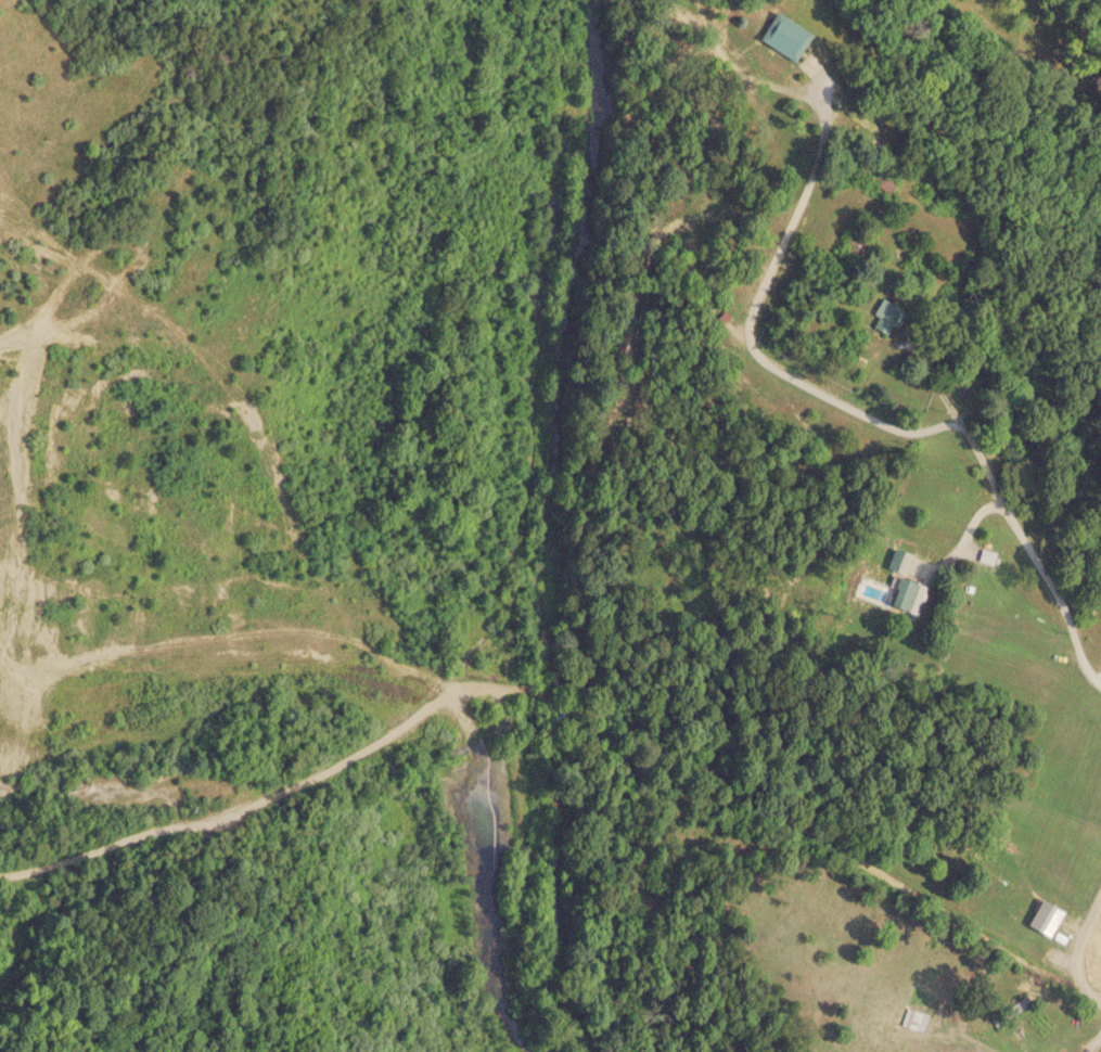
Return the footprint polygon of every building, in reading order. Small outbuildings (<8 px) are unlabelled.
[(754,39),(791,63),(808,36),(771,12),(754,39)] [(869,309),(875,322),(872,323),(877,334),(903,323),(893,299),(869,309)] [(910,559),(896,550),(886,566),(899,574),(910,559)] [(927,588),(894,577),(884,606),(916,617),(927,588)] [(1062,912),(1039,900),(1025,926),(1048,939),(1062,912)] [(1019,1008),(1015,1002),(995,1019),(999,1024),(1019,1008)] [(920,1033),(926,1016),(906,1008),(899,1026),(920,1033)]
